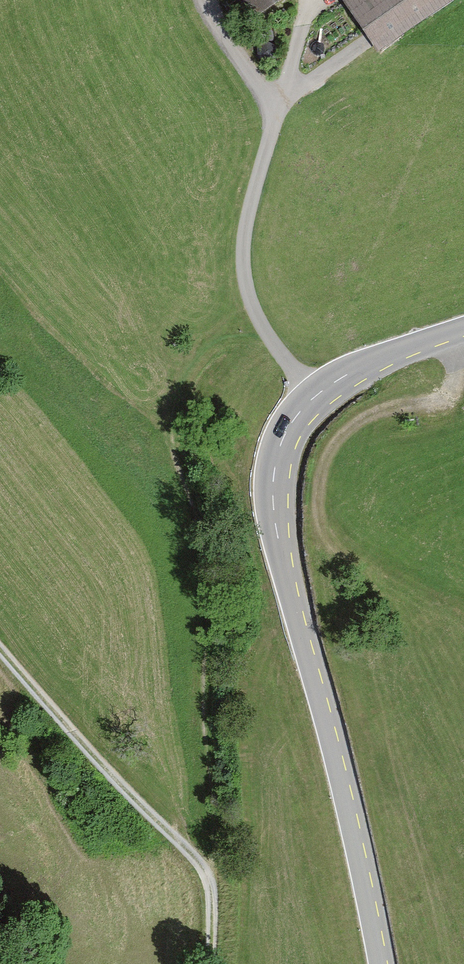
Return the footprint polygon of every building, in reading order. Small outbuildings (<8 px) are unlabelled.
[(250,17),(276,0),(239,0),(250,17)] [(381,49),(453,0),(348,0),(381,49)]
